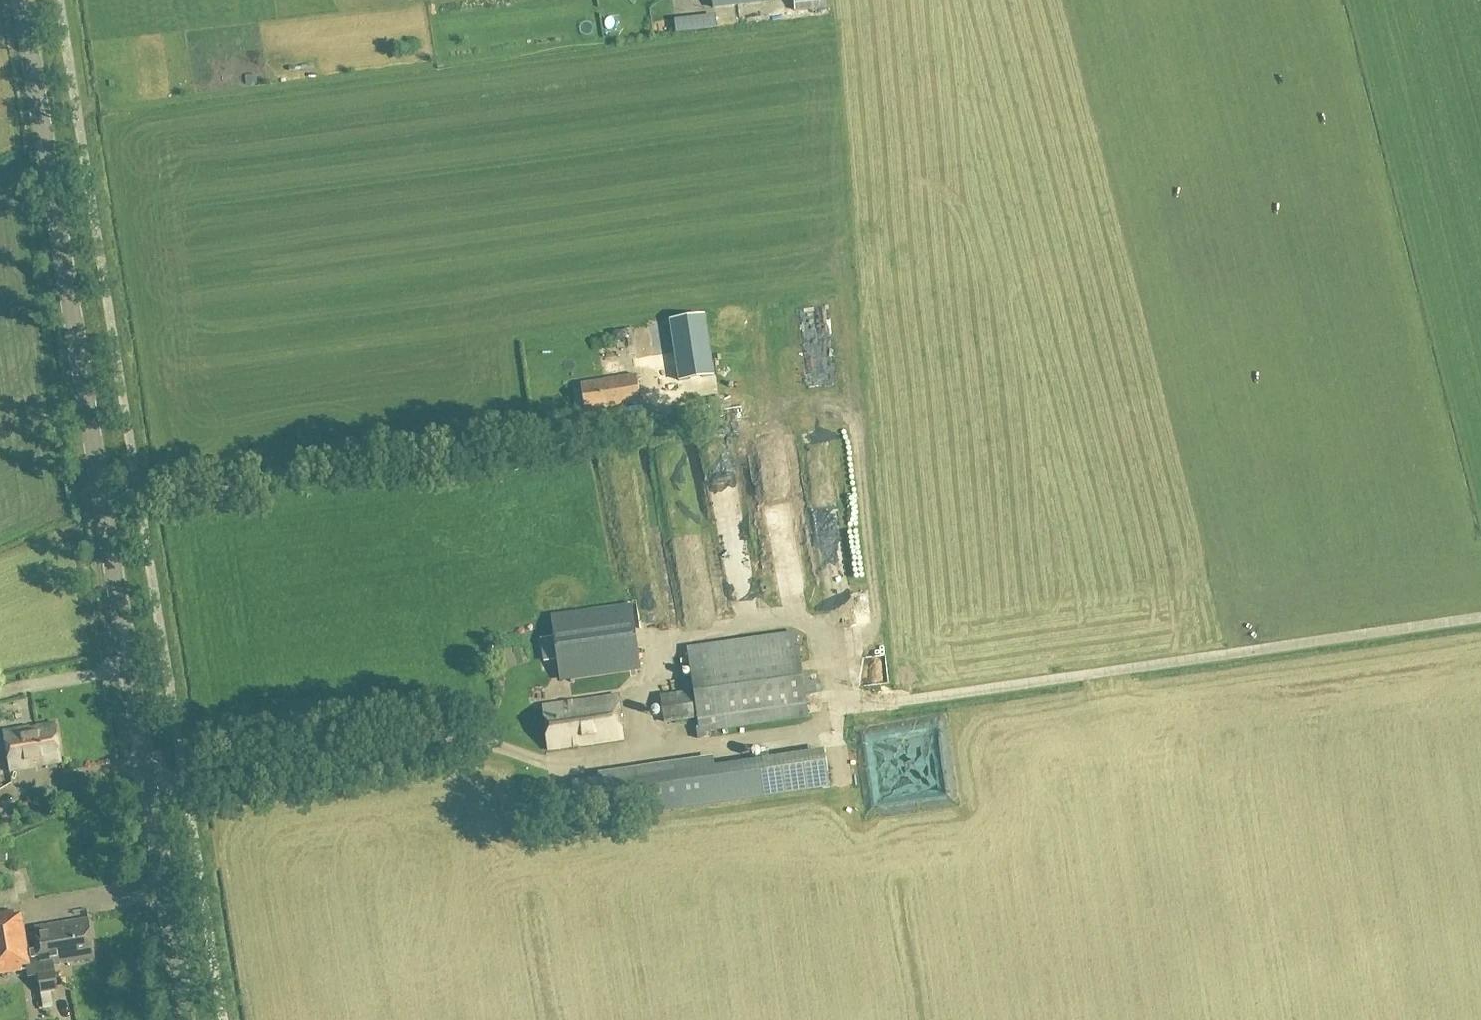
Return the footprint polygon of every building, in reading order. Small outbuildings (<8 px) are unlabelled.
[(712,9),(748,6),(748,10),(757,9),(757,5),(762,5),(762,0),(711,0),(712,9)] [(795,11),(818,9),(817,0),(794,0),(795,11)] [(716,28),(715,17),(703,18),(704,30),(716,28)] [(704,316),(670,321),(679,381),(713,376),(704,316)] [(639,404),(635,377),(582,385),(586,413),(639,404)] [(842,535),(841,512),(823,513),(824,536),(842,535)] [(781,574),(804,571),(802,549),(778,552),(781,574)] [(845,618),(867,613),(861,588),(839,593),(845,618)] [(631,607),(552,618),(560,679),(639,668),(631,607)] [(661,698),(664,724),(697,719),(699,729),(805,714),(794,635),(687,649),(694,694),(661,698)] [(542,708),(548,752),(621,742),(615,698),(542,708)] [(9,773),(61,764),(54,724),(2,733),(9,773)] [(908,759),(893,760),(892,732),(874,732),(876,794),(894,793),(893,783),(909,783),(908,759)] [(818,752),(679,773),(677,763),(634,769),(640,808),(641,814),(823,787),(818,752)] [(640,808),(634,769),(599,775),(600,780),(572,784),(577,817),(585,816),(640,808)] [(52,796),(41,799),(44,812),(55,809),(52,796)] [(0,915),(0,974),(23,971),(14,913),(0,915)] [(77,942),(92,940),(89,918),(34,926),(35,935),(30,936),(32,947),(65,942),(65,941),(77,940),(77,942)] [(32,947),(30,936),(21,937),(26,970),(36,968),(39,992),(56,989),(52,964),(95,958),(92,940),(77,942),(77,940),(65,941),(65,942),(32,947)]
